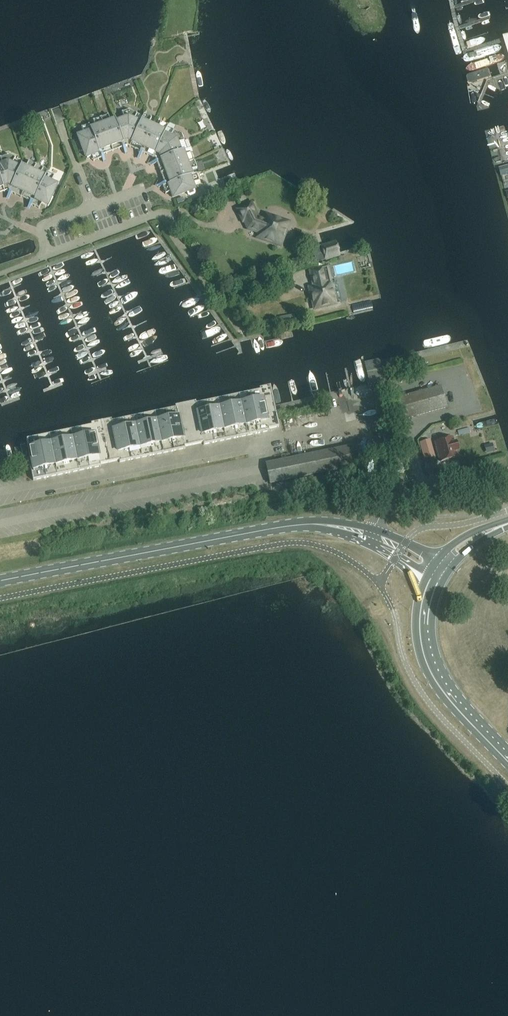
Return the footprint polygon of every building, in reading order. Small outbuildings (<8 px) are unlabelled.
[(101,156),(127,146),(155,158),(165,185),(162,186),(165,194),(170,192),(172,197),(195,188),(193,183),(199,181),(196,173),(193,174),(191,170),(197,168),(191,153),(185,155),(183,150),(181,151),(178,143),(184,141),(182,134),(173,130),(170,136),(165,133),(168,125),(161,121),(158,127),(149,123),(151,117),(144,114),(140,122),(134,119),(137,113),(128,109),(121,112),(124,118),(116,121),(115,119),(110,120),(108,114),(92,120),(95,126),(90,128),(89,124),(81,127),(83,133),(78,135),(87,158),(92,156),(93,161),(102,158),(101,156)] [(497,160),(507,159),(506,142),(495,143),(497,160)] [(7,190),(33,202),(32,205),(39,208),(42,204),(46,206),(57,183),(52,181),(54,175),(47,172),(45,175),(41,173),(43,168),(28,161),(26,167),(21,164),(20,167),(13,163),(15,157),(8,154),(0,157),(0,159),(2,163),(0,164),(0,193),(7,190)] [(500,175),(507,172),(507,162),(497,166),(500,175)] [(250,204),(237,210),(243,222),(244,221),(248,229),(259,233),(258,236),(261,237),(261,238),(266,240),(267,239),(278,243),(281,234),(284,235),(285,232),(286,233),(288,227),(287,226),(288,224),(265,215),(263,223),(256,221),(254,216),(256,215),(250,204)] [(335,242),(321,246),(325,261),(340,257),(335,242)] [(313,263),(322,262),(318,247),(310,249),(313,263)] [(322,269),(310,272),(313,287),(312,287),(316,306),(324,304),(324,307),(336,305),(331,283),(327,268),(322,269)] [(281,321),(282,326),(293,323),(291,318),(281,321)] [(364,364),(368,384),(369,385),(384,382),(379,360),(364,364)] [(259,389),(259,391),(268,430),(278,428),(273,405),(269,387),(259,389)] [(446,409),(440,387),(398,399),(404,421),(446,409)] [(269,432),(268,430),(259,391),(248,394),(257,435),(269,432)] [(248,394),(237,396),(246,437),(257,435),(248,394)] [(237,396),(227,398),(235,439),(246,437),(237,396)] [(227,398),(216,401),(225,442),(235,439),(227,398)] [(319,398),(320,416),(329,415),(328,407),(329,407),(329,398),(319,398)] [(216,401),(205,403),(214,444),(225,442),(216,401)] [(193,446),(202,444),(203,444),(194,405),(195,405),(194,403),(184,405),(193,446)] [(205,403),(195,405),(194,405),(203,444),(202,444),(203,446),(214,444),(205,403)] [(183,448),(184,448),(193,446),(184,405),(174,407),(174,409),(175,409),(183,448)] [(174,409),(164,411),(173,453),(184,450),(184,448),(183,448),(175,409),(174,409)] [(164,411),(153,414),(162,455),(173,453),(164,411)] [(153,414),(143,416),(151,457),(162,455),(153,414)] [(143,416),(132,418),(141,459),(151,457),(143,416)] [(132,418),(121,421),(130,462),(141,459),(132,418)] [(109,464),(118,462),(119,462),(110,423),(111,423),(110,421),(100,423),(109,464)] [(121,421),(111,423),(110,423),(119,462),(118,462),(119,464),(130,462),(121,421)] [(99,466),(100,466),(109,464),(100,423),(90,425),(90,427),(91,427),(99,466)] [(90,427),(80,429),(89,470),(100,468),(100,466),(99,466),(91,427),(90,427)] [(80,429),(69,431),(78,473),(89,470),(80,429)] [(69,431),(59,434),(67,475),(78,473),(69,431)] [(59,434),(48,436),(57,477),(67,475),(59,434)] [(48,436),(37,438),(46,479),(57,477),(48,436)] [(29,466),(32,482),(46,479),(37,438),(26,441),(29,456),(31,465),(29,466)] [(454,443),(452,438),(435,443),(440,463),(458,458),(456,452),(458,452),(456,443),(454,443)] [(434,457),(430,440),(419,443),(424,460),(434,457)] [(359,445),(265,465),(269,485),(363,466),(359,445)] [(395,465),(398,473),(404,472),(401,464),(395,465)]
